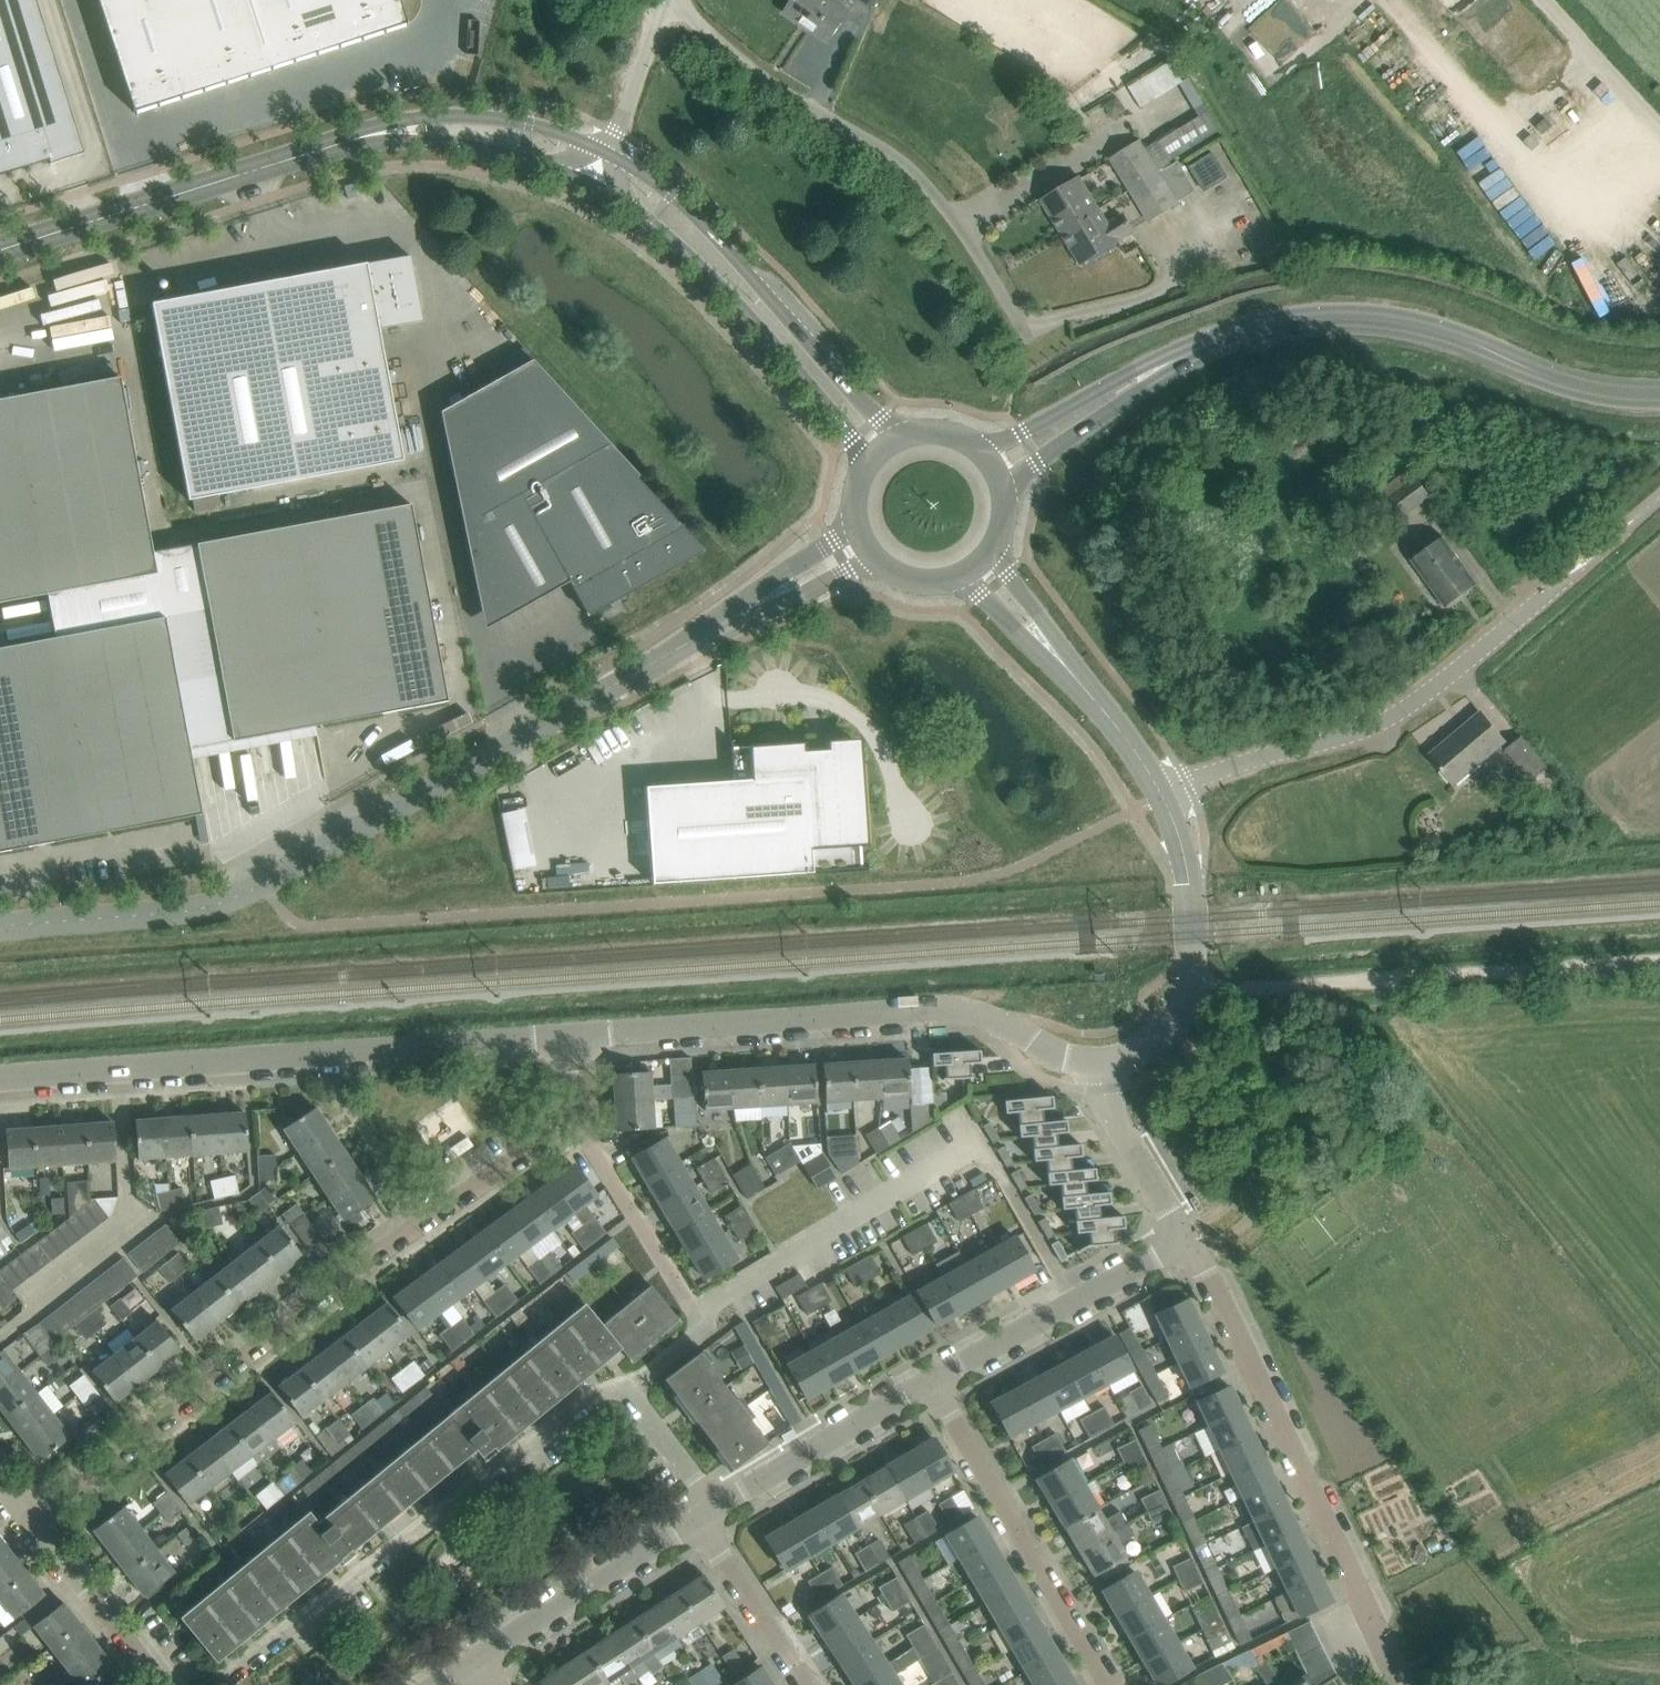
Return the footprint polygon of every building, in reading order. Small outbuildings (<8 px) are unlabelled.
[(46,32),(36,0),(0,0),(0,174),(48,159),(49,164),(84,154),(46,32)] [(133,112),(406,24),(399,0),(97,0),(133,112)] [(785,12),(829,42),(846,16),(857,0),(794,0),(785,12)] [(1511,63),(1546,31),(1522,5),(1511,15),(1521,26),(1497,48),(1511,63)] [(1183,79),(1180,81),(1202,115),(1209,110),(1188,76),(1183,79)] [(1117,97),(1103,105),(1111,118),(1125,109),(1117,97)] [(1182,178),(1159,141),(1146,149),(1140,139),(1110,159),(1149,221),(1179,203),(1168,186),(1182,178)] [(1043,201),(1062,232),(1098,209),(1079,178),(1043,201)] [(1098,209),(1062,232),(1081,263),(1118,241),(1117,239),(1132,230),(1123,215),(1108,225),(1098,209)] [(410,255),(152,303),(189,499),(192,499),(213,495),(404,459),(379,329),(422,321),(410,255)] [(532,360),(440,411),(484,629),(568,582),(588,616),(609,604),(612,608),(621,603),(619,599),(703,551),(636,478),(639,475),(532,360)] [(47,594),(156,574),(152,552),(120,376),(0,399),(0,603),(47,594)] [(1385,499),(1400,519),(1429,496),(1415,477),(1385,499)] [(216,507),(213,495),(192,499),(194,511),(216,507)] [(156,574),(47,594),(55,637),(164,617),(186,613),(198,677),(211,744),(447,701),(411,504),(196,544),(152,552),(156,574)] [(1411,560),(1446,608),(1478,584),(1443,537),(1411,560)] [(0,647),(0,852),(53,842),(201,814),(189,748),(211,744),(198,677),(186,613),(164,617),(55,637),(0,647)] [(1430,755),(1454,784),(1505,741),(1481,712),(1430,755)] [(1508,750),(1533,780),(1548,767),(1523,737),(1508,750)] [(732,781),(645,787),(651,884),(811,873),(811,872),(869,868),(868,866),(860,867),(859,846),(867,845),(861,762),(853,763),(852,739),(827,741),(827,749),(805,750),(804,742),(732,747),(732,740),(730,740),(732,781)] [(568,874),(555,875),(546,875),(547,886),(568,885),(568,874)] [(942,1080),(972,1078),(972,1076),(970,1076),(969,1063),(980,1063),(980,1050),(931,1053),(932,1066),(944,1065),(945,1078),(942,1078),(942,1080)] [(907,1059),(879,1061),(881,1098),(910,1096),(907,1059)] [(879,1061),(851,1063),(853,1100),(881,1098),(879,1061)] [(853,1100),(851,1063),(822,1064),(825,1102),(853,1100)] [(814,1065),(786,1067),(789,1103),(816,1101),(814,1065)] [(786,1067),(758,1069),(761,1105),(789,1103),(786,1067)] [(758,1069),(730,1071),(732,1107),(761,1105),(758,1069)] [(730,1071),(701,1073),(704,1109),(732,1107),(730,1071)] [(613,1074),(614,1102),(651,1100),(649,1072),(613,1074)] [(692,1073),(672,1075),(673,1099),(694,1097),(692,1073)] [(932,1093),(932,1103),(933,1109),(946,1102),(945,1093),(932,1093)] [(1017,1112),(1018,1124),(1044,1121),(1042,1108),(1054,1107),(1053,1095),(1003,1101),(1005,1113),(1017,1112)] [(694,1097),(673,1099),(674,1112),(695,1110),(694,1097)] [(651,1100),(614,1102),(616,1131),(653,1129),(651,1100)] [(910,1104),(912,1132),(933,1119),(933,1109),(932,1103),(910,1104)] [(314,1108),(283,1128),(298,1151),(329,1131),(314,1108)] [(695,1110),(674,1112),(675,1126),(696,1125),(695,1110)] [(245,1113),(217,1115),(220,1151),(247,1149),(245,1113)] [(217,1115),(190,1117),(192,1153),(220,1151),(217,1115)] [(190,1117),(162,1119),(165,1155),(192,1153),(190,1117)] [(135,1121),(137,1143),(138,1157),(165,1155),(162,1119),(135,1121)] [(1044,1121),(1018,1124),(1019,1137),(1031,1136),(1033,1148),(1058,1145),(1056,1132),(1068,1131),(1067,1119),(1044,1121)] [(890,1122),(878,1129),(888,1146),(900,1139),(890,1122)] [(983,1126),(992,1143),(1000,1139),(990,1122),(983,1126)] [(113,1123),(86,1125),(89,1161),(116,1159),(113,1123)] [(86,1125),(59,1127),(62,1163),(89,1161),(86,1125)] [(826,1127),(830,1149),(842,1147),(838,1125),(826,1127)] [(59,1127),(32,1129),(35,1165),(62,1163),(59,1127)] [(32,1129),(5,1131),(8,1167),(35,1165),(32,1129)] [(878,1129),(866,1136),(876,1153),(888,1146),(878,1129)] [(329,1131),(298,1151),(314,1174),(344,1154),(329,1131)] [(632,1158),(646,1182),(679,1162),(664,1138),(632,1158)] [(1058,1145),(1033,1148),(1032,1148),(1033,1161),(1046,1160),(1047,1172),(1072,1169),(1071,1157),(1082,1155),(1081,1143),(1058,1145)] [(800,1162),(789,1145),(779,1151),(773,1150),(764,1154),(766,1161),(775,1176),(790,1168),(800,1162)] [(840,1150),(835,1153),(845,1171),(858,1164),(847,1146),(840,1150)] [(1003,1146),(996,1150),(1006,1167),(1013,1163),(1003,1146)] [(344,1154),(314,1174),(329,1197),(359,1176),(344,1154)] [(275,1155),(257,1155),(257,1168),(275,1167),(275,1155)] [(821,1155),(802,1166),(807,1174),(816,1188),(823,1184),(834,1178),(821,1155)] [(714,1158),(696,1168),(703,1181),(721,1171),(714,1158)] [(679,1162),(646,1182),(661,1206),(693,1187),(679,1162)] [(750,1163),(732,1175),(746,1199),(765,1188),(750,1163)] [(574,1165),(551,1182),(573,1211),(574,1212),(582,1223),(595,1241),(606,1233),(584,1204),(596,1195),(574,1165)] [(276,1179),(275,1167),(257,1168),(258,1180),(276,1179)] [(1072,1169),(1047,1172),(1046,1172),(1047,1185),(1060,1184),(1061,1196),(1086,1193),(1085,1181),(1096,1179),(1095,1167),(1072,1169)] [(1017,1170),(1010,1174),(1020,1191),(1027,1187),(1017,1170)] [(721,1171),(703,1181),(709,1192),(727,1182),(721,1171)] [(972,1190),(959,1197),(970,1217),(984,1209),(973,1189),(983,1184),(977,1173),(966,1179),(972,1190)] [(236,1183),(234,1175),(223,1177),(227,1196),(239,1193),(236,1183)] [(359,1176),(329,1197),(344,1220),(375,1200),(359,1176)] [(223,1177),(210,1180),(214,1199),(227,1196),(223,1177)] [(75,1214),(85,1207),(90,1202),(89,1190),(89,1180),(67,1181),(69,1218),(75,1214)] [(529,1198),(551,1228),(573,1212),(574,1212),(573,1211),(551,1182),(529,1198)] [(259,1191),(258,1192),(269,1206),(272,1203),(276,1199),(266,1186),(259,1192),(259,1191)] [(693,1187),(661,1206),(675,1230),(708,1211),(693,1187)] [(180,1188),(169,1191),(173,1208),(185,1205),(180,1188)] [(169,1191),(157,1194),(160,1211),(173,1208),(169,1191)] [(1086,1193),(1061,1196),(1060,1196),(1061,1209),(1074,1208),(1075,1220),(1100,1217),(1099,1205),(1110,1203),(1109,1191),(1086,1193)] [(258,1192),(248,1200),(258,1214),(269,1206),(258,1192)] [(1031,1194),(1024,1198),(1033,1215),(1041,1211),(1031,1194)] [(959,1197),(948,1203),(959,1223),(970,1217),(959,1197)] [(63,1198),(51,1199),(52,1214),(64,1213),(63,1198)] [(118,1198),(94,1200),(108,1218),(109,1217),(111,1214),(116,1204),(118,1198)] [(529,1198),(506,1215),(529,1245),(551,1228),(529,1198)] [(94,1200),(90,1202),(85,1207),(98,1225),(108,1218),(94,1200)] [(289,1224),(303,1214),(295,1204),(281,1214),(281,1215),(289,1224)] [(742,1205),(724,1216),(731,1228),(731,1229),(750,1218),(749,1216),(742,1205)] [(85,1207),(75,1214),(88,1232),(98,1225),(85,1207)] [(218,1207),(206,1209),(209,1227),(222,1224),(218,1207)] [(198,1211),(193,1212),(197,1229),(209,1227),(206,1209),(198,1211)] [(708,1211),(675,1230),(690,1254),(722,1235),(708,1211)] [(75,1214),(69,1218),(65,1221),(79,1239),(88,1232),(75,1214)] [(303,1214),(289,1224),(308,1249),(322,1238),(303,1214)] [(528,1246),(529,1245),(506,1215),(484,1231),(506,1261),(528,1246)] [(1100,1217),(1075,1220),(1076,1233),(1088,1232),(1089,1244),(1086,1245),(1077,1249),(1078,1251),(1088,1245),(1117,1243),(1117,1241),(1114,1241),(1113,1229),(1125,1227),(1123,1215),(1100,1217)] [(750,1218),(731,1229),(738,1241),(757,1230),(750,1218)] [(1044,1218),(1037,1222),(1047,1239),(1054,1235),(1044,1218)] [(65,1221),(56,1228),(69,1246),(79,1239),(65,1221)] [(926,1222),(915,1229),(925,1248),(937,1241),(926,1222)] [(595,1241),(582,1223),(572,1230),(586,1248),(595,1241)] [(29,1225),(15,1235),(21,1244),(35,1233),(29,1225)] [(156,1232),(169,1250),(179,1242),(165,1225),(156,1232)] [(279,1226),(258,1243),(280,1272),(302,1255),(279,1226)] [(56,1228),(46,1235),(60,1253),(69,1246),(56,1228)] [(915,1229),(902,1236),(912,1255),(925,1248),(915,1229)] [(484,1231),(462,1248),(484,1278),(506,1261),(484,1231)] [(160,1257),(169,1250),(156,1232),(147,1240),(160,1257)] [(50,1260),(60,1253),(46,1235),(37,1242),(50,1260)] [(722,1235),(690,1254),(704,1278),(736,1259),(722,1235)] [(1015,1237),(991,1251),(1009,1283),(1034,1269),(1015,1237)] [(613,1238),(587,1257),(594,1265),(620,1246),(613,1238)] [(147,1240),(137,1247),(151,1264),(160,1257),(147,1240)] [(1058,1241),(1051,1245),(1060,1261),(1067,1257),(1058,1241)] [(41,1268),(50,1260),(37,1242),(27,1249),(41,1268)] [(258,1243),(236,1260),(259,1289),(280,1272),(258,1243)] [(573,1244),(566,1249),(573,1258),(579,1253),(573,1244)] [(137,1247),(128,1254),(142,1271),(151,1264),(137,1247)] [(462,1248),(439,1265),(461,1295),(484,1278),(462,1248)] [(31,1275),(41,1268),(27,1249),(18,1256),(31,1275)] [(548,1249),(537,1259),(550,1275),(562,1267),(548,1249)] [(991,1251),(966,1265),(985,1297),(1009,1283),(991,1251)] [(177,1253),(167,1261),(179,1275),(189,1267),(177,1253)] [(869,1255),(858,1261),(868,1279),(879,1273),(869,1255)] [(18,1256),(8,1263),(22,1282),(31,1275),(18,1256)] [(123,1257),(114,1265),(128,1283),(137,1276),(123,1257)] [(594,1265),(587,1257),(568,1272),(574,1281),(594,1265)] [(527,1268),(539,1284),(550,1275),(537,1259),(527,1268)] [(236,1260),(214,1276),(237,1306),(259,1289),(236,1260)] [(167,1261),(158,1269),(169,1283),(179,1275),(167,1261)] [(858,1261),(844,1269),(855,1287),(868,1279),(858,1261)] [(22,1282),(8,1263),(0,1270),(0,1273),(12,1289),(22,1282)] [(114,1265),(104,1272),(118,1290),(128,1283),(114,1265)] [(439,1265),(417,1281),(439,1311),(461,1295),(439,1265)] [(966,1265),(942,1278),(960,1311),(985,1297),(966,1265)] [(109,1298),(118,1290),(104,1272),(95,1280),(109,1298)] [(799,1274),(775,1287),(782,1299),(806,1285),(799,1274)] [(214,1276),(193,1293),(216,1322),(237,1306),(214,1276)] [(9,1287),(1,1277),(0,1278),(0,1294),(9,1287)] [(942,1278),(917,1292),(936,1324),(960,1311),(942,1278)] [(99,1305),(109,1298),(95,1280),(85,1287),(99,1305)] [(417,1281),(394,1298),(416,1328),(439,1311),(417,1281)] [(820,1282),(809,1289),(819,1307),(831,1301),(820,1282)] [(505,1284),(495,1292),(507,1309),(518,1300),(505,1284)] [(630,1360),(679,1320),(650,1285),(602,1325),(620,1347),(619,1347),(630,1360)] [(9,1287),(0,1294),(0,1304),(3,1308),(17,1297),(9,1287)] [(94,1309),(99,1305),(85,1287),(76,1295),(90,1312),(94,1309)] [(809,1289),(795,1296),(806,1315),(819,1307),(809,1289)] [(507,1309),(495,1292),(483,1301),(495,1318),(507,1309)] [(171,1310),(180,1322),(194,1339),(216,1322),(193,1293),(171,1310)] [(84,1317),(90,1312),(76,1295),(66,1302),(80,1320),(84,1317)] [(909,1296),(885,1310),(903,1343),(928,1329),(909,1296)] [(120,1298),(109,1306),(121,1320),(131,1312),(120,1298)] [(1155,1314),(1165,1334),(1167,1338),(1199,1323),(1187,1299),(1155,1314)] [(74,1325),(80,1320),(66,1302),(57,1309),(71,1327),(74,1325)] [(387,1303),(365,1320),(387,1349),(409,1332),(387,1303)] [(461,1404),(448,1415),(452,1420),(475,1449),(482,1457),(493,1447),(495,1449),(498,1447),(619,1347),(620,1347),(602,1325),(588,1308),(465,1409),(461,1404)] [(57,1309),(48,1317),(62,1335),(71,1327),(57,1309)] [(96,1331),(105,1323),(94,1309),(90,1312),(84,1317),(96,1331)] [(885,1310),(861,1324),(879,1356),(903,1343),(885,1310)] [(762,1340),(775,1333),(764,1315),(752,1322),(762,1340)] [(48,1317),(38,1324),(52,1342),(62,1335),(48,1317)] [(96,1331),(84,1317),(80,1320),(74,1325),(86,1339),(96,1331)] [(461,1317),(450,1325),(464,1342),(475,1334),(461,1317)] [(365,1320),(343,1337),(366,1366),(387,1349),(365,1320)] [(157,1321),(135,1338),(158,1367),(180,1350),(157,1321)] [(750,1332),(744,1321),(734,1327),(740,1338),(750,1332)] [(1199,1323),(1167,1338),(1178,1362),(1210,1347),(1199,1323)] [(38,1324),(22,1334),(40,1356),(54,1345),(52,1342),(38,1324)] [(861,1324),(836,1338),(855,1370),(879,1356),(861,1324)] [(450,1325),(438,1334),(452,1352),(464,1342),(450,1325)] [(1130,1327),(1118,1333),(1131,1355),(1143,1349),(1130,1327)] [(430,1331),(423,1337),(428,1343),(435,1338),(430,1331)] [(747,1348),(756,1343),(750,1332),(740,1338),(744,1343),(747,1348)] [(1114,1336),(1088,1350),(1106,1382),(1132,1369),(1114,1336)] [(343,1337),(322,1354),(344,1383),(366,1366),(343,1337)] [(135,1338),(114,1355),(137,1384),(158,1367),(135,1338)] [(836,1338),(812,1351),(830,1384),(855,1370),(836,1338)] [(747,1348),(744,1343),(731,1351),(741,1368),(754,1361),(753,1359),(747,1348)] [(753,1359),(763,1354),(756,1343),(747,1348),(753,1359)] [(54,1345),(40,1356),(47,1365),(61,1355),(54,1345)] [(1210,1347),(1178,1362),(1190,1387),(1199,1382),(1203,1392),(1220,1385),(1215,1374),(1222,1371),(1210,1347)] [(1143,1349),(1131,1355),(1145,1379),(1157,1373),(1143,1349)] [(0,1351),(0,1387),(19,1372),(2,1350),(0,1351)] [(1088,1350),(1064,1363),(1082,1396),(1106,1382),(1088,1350)] [(787,1365),(795,1379),(806,1398),(830,1384),(812,1351),(787,1365)] [(699,1353),(664,1380),(708,1438),(742,1410),(699,1353)] [(322,1354),(300,1370),(323,1399),(344,1383),(322,1354)] [(759,1370),(769,1365),(763,1354),(753,1359),(754,1361),(759,1370)] [(92,1372),(101,1383),(115,1401),(137,1384),(114,1355),(92,1372)] [(457,1356),(450,1362),(457,1371),(464,1365),(457,1356)] [(428,1358),(420,1364),(425,1370),(433,1364),(428,1358)] [(413,1361),(402,1370),(413,1384),(425,1375),(424,1374),(413,1360),(413,1361)] [(1064,1363),(1040,1376),(1057,1409),(1082,1396),(1064,1363)] [(766,1381),(775,1376),(769,1365),(759,1370),(766,1381)] [(300,1370),(279,1387),(301,1416),(323,1399),(300,1370)] [(413,1384),(402,1370),(391,1378),(402,1392),(413,1384)] [(0,1387),(0,1407),(7,1416),(36,1394),(19,1372),(0,1387)] [(1157,1373),(1145,1379),(1159,1402),(1170,1396),(1157,1373)] [(83,1374),(69,1385),(78,1396),(92,1385),(83,1374)] [(772,1392),(782,1387),(775,1376),(766,1381),(772,1392)] [(1040,1376),(1015,1390),(1033,1422),(1057,1409),(1040,1376)] [(99,1394),(92,1385),(78,1396),(85,1404),(99,1394)] [(1141,1385),(1128,1392),(1138,1411),(1151,1403),(1141,1385)] [(1240,1410),(1229,1386),(1197,1401),(1208,1425),(1240,1410)] [(307,1494),(432,1393),(427,1387),(302,1488),(307,1494)] [(778,1403),(788,1398),(782,1387),(772,1392),(778,1403)] [(1033,1422),(1015,1390),(991,1403),(1009,1436),(1033,1422)] [(272,1392),(251,1408),(274,1437),(294,1421),(272,1392)] [(36,1394),(7,1416),(24,1438),(53,1415),(36,1394)] [(373,1397),(362,1406),(373,1420),(384,1411),(373,1397)] [(785,1414),(794,1409),(788,1398),(778,1403),(785,1414)] [(434,1399),(425,1406),(435,1418),(444,1411),(434,1399)] [(373,1420),(362,1406),(350,1415),(362,1429),(373,1420)] [(1103,1406),(1092,1413),(1102,1431),(1125,1417),(1120,1407),(1108,1414),(1103,1406)] [(251,1408),(230,1425),(260,1463),(280,1447),(272,1438),(274,1437),(251,1408)] [(794,1409),(785,1414),(791,1425),(801,1420),(794,1409)] [(742,1410),(708,1438),(732,1470),(767,1443),(742,1410)] [(1208,1425),(1193,1432),(1205,1456),(1219,1449),(1251,1434),(1240,1410),(1208,1425)] [(1079,1419),(1089,1438),(1102,1431),(1092,1413),(1079,1419)] [(53,1415),(24,1438),(40,1459),(69,1437),(53,1415)] [(314,1421),(308,1425),(331,1456),(341,1447),(353,1438),(338,1419),(321,1431),(314,1421)] [(309,1519),(183,1621),(216,1661),(475,1449),(452,1420),(329,1520),(326,1516),(314,1525),(309,1519)] [(419,1432),(409,1420),(401,1427),(411,1439),(419,1432)] [(1137,1430),(1149,1455),(1161,1449),(1150,1424),(1137,1430)] [(230,1425),(210,1440),(232,1469),(251,1455),(258,1464),(260,1463),(230,1425)] [(1055,1432),(1043,1440),(1053,1458),(1066,1451),(1055,1432)] [(1251,1434),(1219,1449),(1231,1473),(1263,1457),(1251,1434)] [(934,1438),(909,1453),(928,1485),(952,1470),(934,1438)] [(1116,1448),(1122,1462),(1142,1453),(1136,1439),(1116,1448)] [(210,1440),(187,1457),(210,1486),(232,1469),(210,1440)] [(394,1452),(384,1440),(375,1447),(385,1459),(394,1452)] [(1031,1446),(1040,1465),(1053,1458),(1043,1440),(1031,1446)] [(1161,1449),(1149,1455),(1160,1479),(1183,1467),(1176,1453),(1165,1457),(1161,1449)] [(909,1453),(885,1467),(904,1499),(928,1485),(909,1453)] [(1142,1453),(1122,1462),(1128,1474),(1143,1467),(1148,1479),(1154,1476),(1149,1464),(1148,1465),(1142,1453)] [(187,1457),(165,1475),(188,1503),(210,1486),(187,1457)] [(1263,1457),(1231,1473),(1242,1497),(1274,1481),(1263,1457)] [(313,1471),(303,1458),(294,1465),(295,1467),(304,1479),(313,1471)] [(370,1470),(361,1459),(352,1467),(361,1478),(370,1470)] [(1068,1460),(1036,1479),(1050,1503),(1082,1484),(1068,1460)] [(295,1467),(275,1483),(284,1495),(304,1479),(295,1467)] [(885,1467),(861,1481),(880,1513),(904,1499),(885,1467)] [(1183,1467),(1160,1479),(1171,1501),(1183,1495),(1181,1492),(1192,1487),(1183,1467)] [(345,1492),(335,1480),(326,1488),(336,1500),(345,1492)] [(861,1481),(837,1495),(856,1527),(880,1513),(861,1481)] [(1274,1481),(1242,1497),(1254,1520),(1286,1505),(1274,1481)] [(273,1484),(272,1482),(255,1495),(267,1509),(284,1495),(275,1483),(273,1484)] [(1082,1484),(1050,1503),(1065,1527),(1097,1508),(1082,1484)] [(1139,1499),(1141,1504),(1145,1511),(1165,1502),(1159,1489),(1139,1499)] [(153,1503),(161,1513),(175,1502),(167,1492),(153,1503)] [(837,1495),(813,1509),(832,1541),(856,1527),(837,1495)] [(1183,1495),(1171,1501),(1182,1525),(1194,1519),(1183,1495)] [(950,1496),(938,1503),(949,1522),(961,1515),(950,1496)] [(175,1502),(161,1513),(168,1522),(182,1511),(175,1502)] [(1165,1502),(1145,1511),(1152,1523),(1170,1513),(1165,1502)] [(1264,1543),(1265,1544),(1297,1529),(1286,1505),(1254,1520),(1241,1526),(1252,1550),(1264,1543)] [(94,1529),(111,1551),(140,1529),(123,1507),(94,1529)] [(1097,1508),(1065,1527),(1079,1551),(1125,1524),(1125,1523),(1126,1522),(1119,1511),(1103,1520),(1097,1508)] [(813,1509),(789,1524),(808,1555),(832,1541),(813,1509)] [(927,1509),(915,1517),(926,1536),(938,1528),(927,1509)] [(976,1516),(957,1528),(946,1534),(959,1557),(990,1539),(976,1516)] [(903,1524),(914,1543),(926,1536),(915,1517),(903,1524)] [(1194,1519),(1182,1525),(1194,1550),(1206,1544),(1194,1519)] [(240,1530),(234,1522),(223,1531),(230,1539),(240,1530)] [(176,1535),(184,1545),(200,1534),(191,1523),(176,1535)] [(808,1555),(789,1524),(765,1538),(784,1570),(808,1555)] [(1125,1524),(1079,1551),(1094,1576),(1100,1572),(1104,1579),(1129,1563),(1118,1544),(1132,1536),(1125,1524)] [(140,1529),(111,1551),(128,1573),(157,1551),(140,1529)] [(1297,1529),(1265,1544),(1276,1568),(1308,1553),(1297,1529)] [(879,1538),(866,1545),(878,1564),(889,1557),(879,1538)] [(10,1553),(0,1539),(0,1561),(10,1553)] [(990,1539),(959,1557),(972,1580),(1003,1562),(990,1539)] [(1205,1573),(1218,1567),(1206,1544),(1194,1550),(1205,1573)] [(854,1552),(865,1571),(878,1564),(866,1545),(854,1552)] [(157,1551),(128,1573),(144,1595),(174,1572),(157,1551)] [(0,1561),(0,1595),(27,1574),(10,1553),(0,1561)] [(1308,1553),(1276,1568),(1288,1592),(1320,1577),(1308,1553)] [(897,1562),(911,1587),(923,1580),(909,1555),(897,1562)] [(1191,1557),(1172,1566),(1178,1580),(1197,1570),(1191,1557)] [(1003,1562),(972,1580),(986,1603),(1016,1585),(1003,1562)] [(831,1566),(819,1573),(830,1592),(842,1585),(831,1566)] [(1216,1597),(1228,1590),(1218,1567),(1205,1573),(1216,1597)] [(1197,1570),(1178,1580),(1183,1592),(1203,1582),(1197,1570)] [(1102,1590),(1116,1614),(1148,1596),(1133,1571),(1102,1590)] [(807,1581),(818,1599),(830,1592),(819,1573),(807,1581)] [(0,1595),(0,1598),(15,1617),(44,1595),(27,1574),(0,1595)] [(723,1606),(703,1575),(679,1590),(697,1618),(699,1622),(723,1606)] [(896,1576),(877,1587),(885,1600),(904,1590),(896,1576)] [(1288,1592),(1274,1598),(1286,1622),(1331,1601),(1320,1577),(1288,1592)] [(923,1580),(911,1587),(924,1609),(936,1602),(923,1580)] [(1016,1585),(986,1603),(999,1626),(1030,1608),(1016,1585)] [(697,1618),(679,1590),(656,1605),(677,1636),(699,1622),(697,1618)] [(904,1590),(885,1600),(892,1612),(910,1601),(904,1590)] [(1228,1590),(1216,1597),(1227,1619),(1239,1613),(1228,1590)] [(855,1618),(840,1594),(809,1615),(824,1638),(855,1618)] [(1148,1596),(1116,1614),(1130,1638),(1162,1620),(1148,1596)] [(936,1602),(924,1609),(938,1631),(949,1625),(936,1602)] [(63,1603),(45,1616),(34,1625),(51,1646),(79,1624),(63,1603)] [(677,1636),(656,1605),(633,1620),(653,1652),(658,1660),(682,1644),(676,1637),(677,1636)] [(1194,1614),(1201,1629),(1220,1619),(1214,1605),(1194,1614)] [(1030,1608),(999,1626),(1012,1648),(1043,1630),(1030,1608)] [(1239,1613),(1227,1619),(1239,1645),(1251,1639),(1239,1613)] [(871,1641),(855,1618),(824,1638),(840,1662),(871,1641)] [(951,1654),(963,1647),(972,1641),(959,1619),(949,1625),(938,1631),(951,1654)] [(1220,1619),(1201,1629),(1214,1657),(1234,1647),(1220,1619)] [(653,1652),(633,1620),(610,1636),(637,1677),(648,1670),(651,1675),(663,1667),(658,1660),(653,1652)] [(1162,1620),(1130,1638),(1145,1662),(1176,1644),(1162,1620)] [(1310,1621),(1286,1632),(1290,1640),(1292,1646),(1316,1634),(1310,1621)] [(924,1623),(905,1634),(913,1647),(931,1636),(924,1623)] [(79,1624),(51,1646),(67,1668),(96,1645),(79,1624)] [(1043,1630),(1012,1648),(1026,1671),(1056,1653),(1043,1630)] [(1286,1632),(1250,1650),(1260,1666),(1266,1662),(1260,1654),(1290,1640),(1286,1632)] [(1316,1634),(1292,1646),(1298,1657),(1322,1646),(1316,1634)] [(606,1682),(608,1684),(611,1684),(621,1678),(625,1684),(637,1677),(610,1636),(586,1651),(606,1682)] [(897,1673),(919,1658),(929,1674),(947,1664),(931,1636),(913,1647),(886,1665),(855,1684),(905,1684),(897,1673)] [(871,1641),(840,1662),(855,1684),(886,1665),(871,1641)] [(1145,1662),(1158,1684),(1162,1684),(1190,1668),(1176,1644),(1145,1662)] [(81,1684),(89,1684),(113,1666),(96,1645),(67,1668),(81,1684)] [(1322,1646),(1298,1657),(1303,1668),(1327,1657),(1322,1646)] [(963,1647),(951,1654),(964,1676),(976,1669),(963,1647)] [(733,1648),(721,1656),(733,1674),(745,1666),(733,1648)] [(563,1666),(575,1684),(602,1684),(606,1682),(586,1651),(563,1666)] [(1026,1671),(1034,1684),(1054,1684),(1070,1676),(1056,1653),(1026,1671)] [(1331,1679),(1337,1676),(1327,1657),(1303,1668),(1306,1673),(1288,1684),(1335,1684),(1331,1679)] [(1256,1668),(1265,1682),(1274,1675),(1266,1662),(1260,1666),(1256,1668)] [(699,1670),(708,1684),(716,1684),(722,1681),(711,1663),(699,1670)] [(89,1684),(127,1684),(113,1666),(89,1684)] [(563,1666),(539,1682),(541,1684),(575,1684),(563,1666)] [(742,1679),(733,1684),(772,1684),(760,1667),(742,1679)] [(964,1676),(969,1684),(985,1684),(976,1669),(964,1676)] [(691,1684),(708,1684),(699,1670),(687,1678),(691,1684)] [(933,1682),(935,1684),(957,1684),(959,1684),(952,1672),(933,1682)] [(1194,1677),(1179,1684),(1207,1684),(1199,1673),(1194,1677)] [(1265,1682),(1267,1684),(1281,1684),(1274,1675),(1265,1682)] [(1054,1684),(1075,1684),(1070,1676),(1054,1684)]
